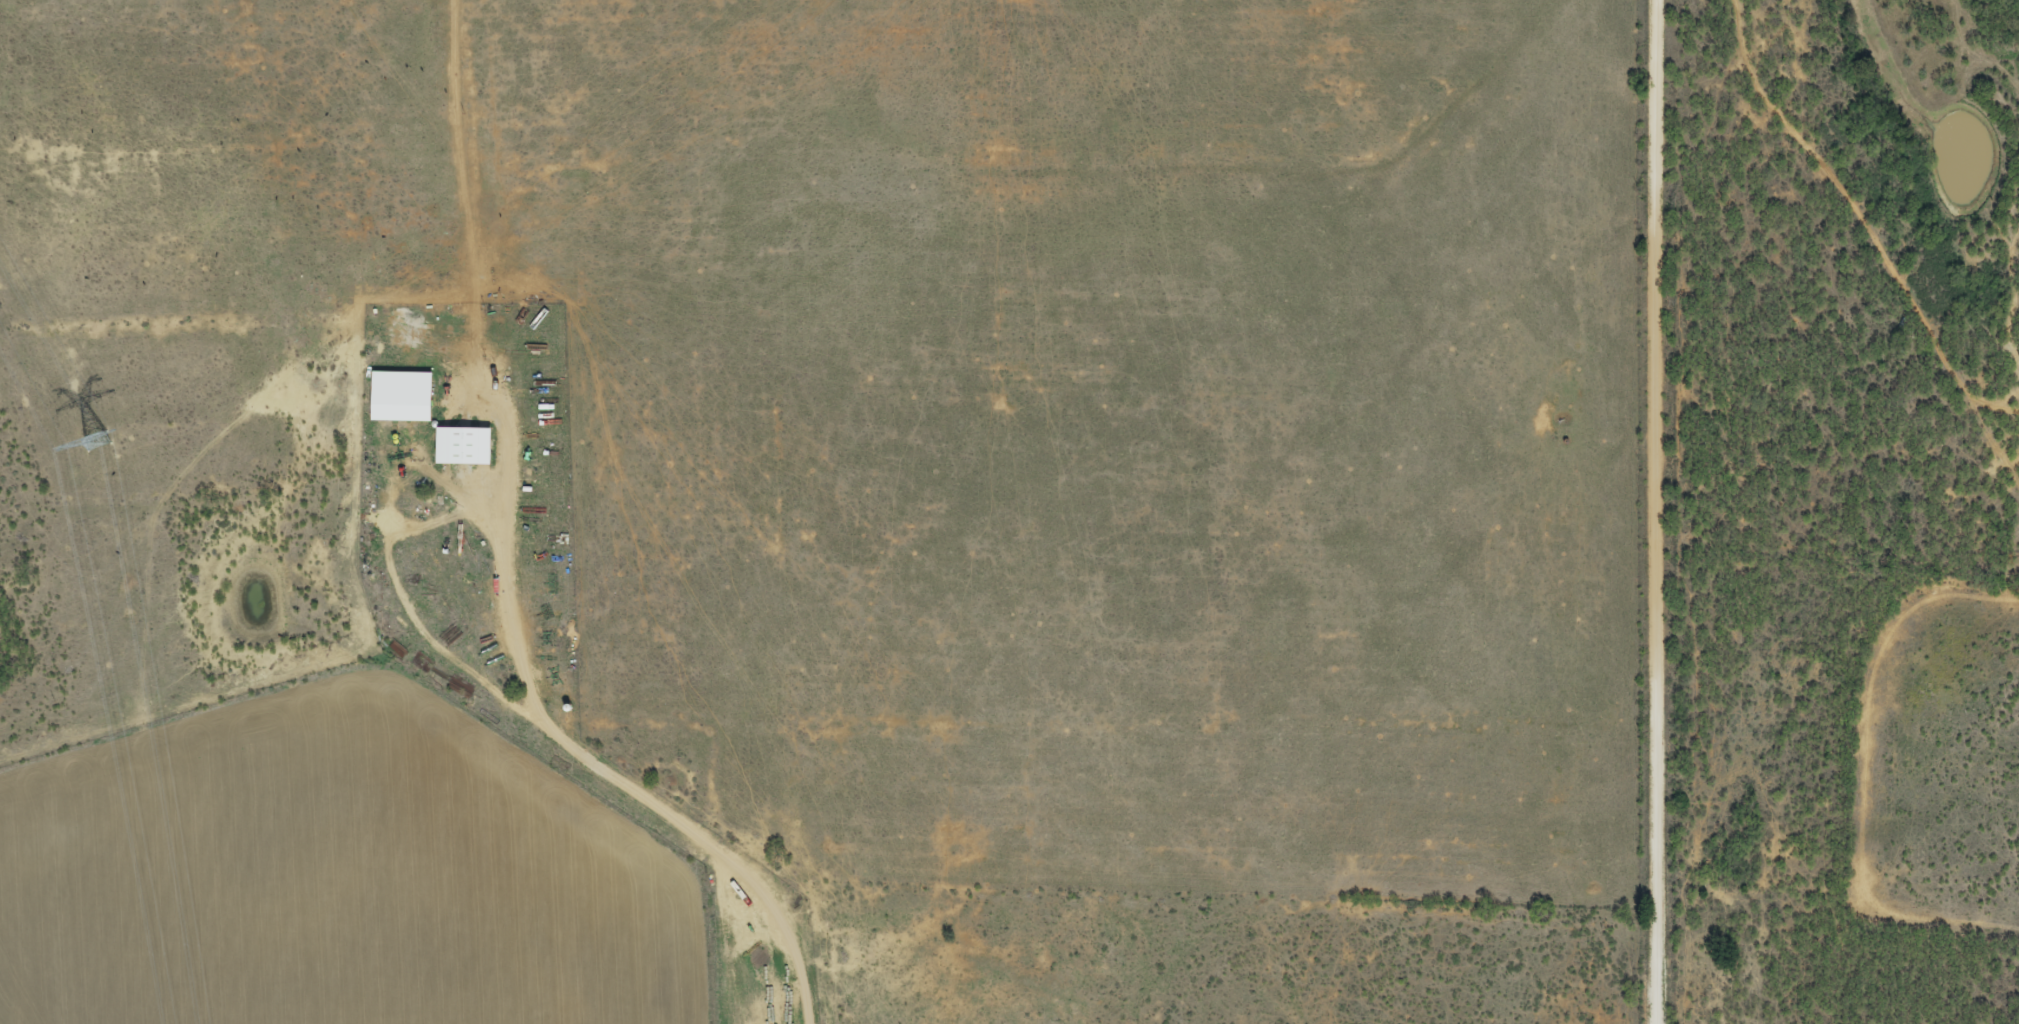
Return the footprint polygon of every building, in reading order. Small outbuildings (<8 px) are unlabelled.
[(370,369),(430,370),(428,420),(369,416),(370,369)] [(435,426),(488,427),(489,462),(434,462),(435,426)]
